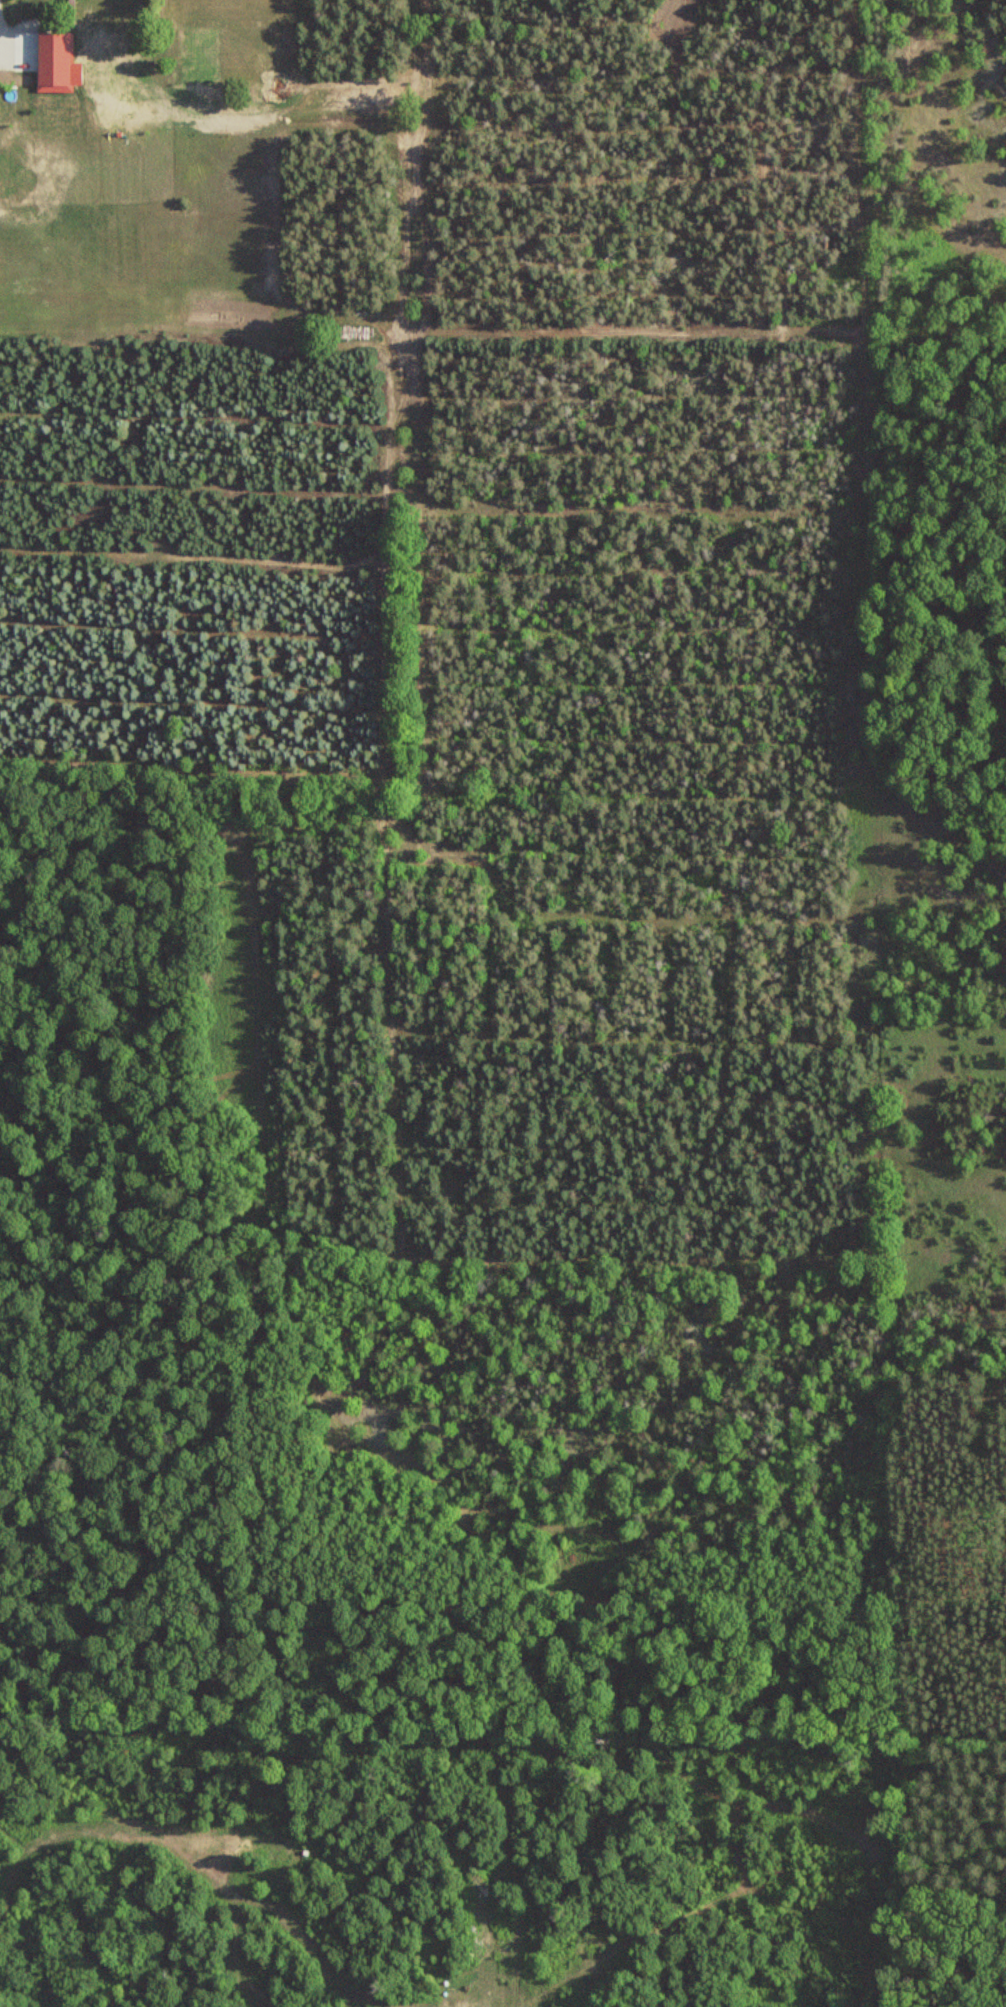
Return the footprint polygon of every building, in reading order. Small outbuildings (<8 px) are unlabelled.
[(99,95),(117,95),(117,62),(78,62),(78,85),(99,85),(99,95)]
